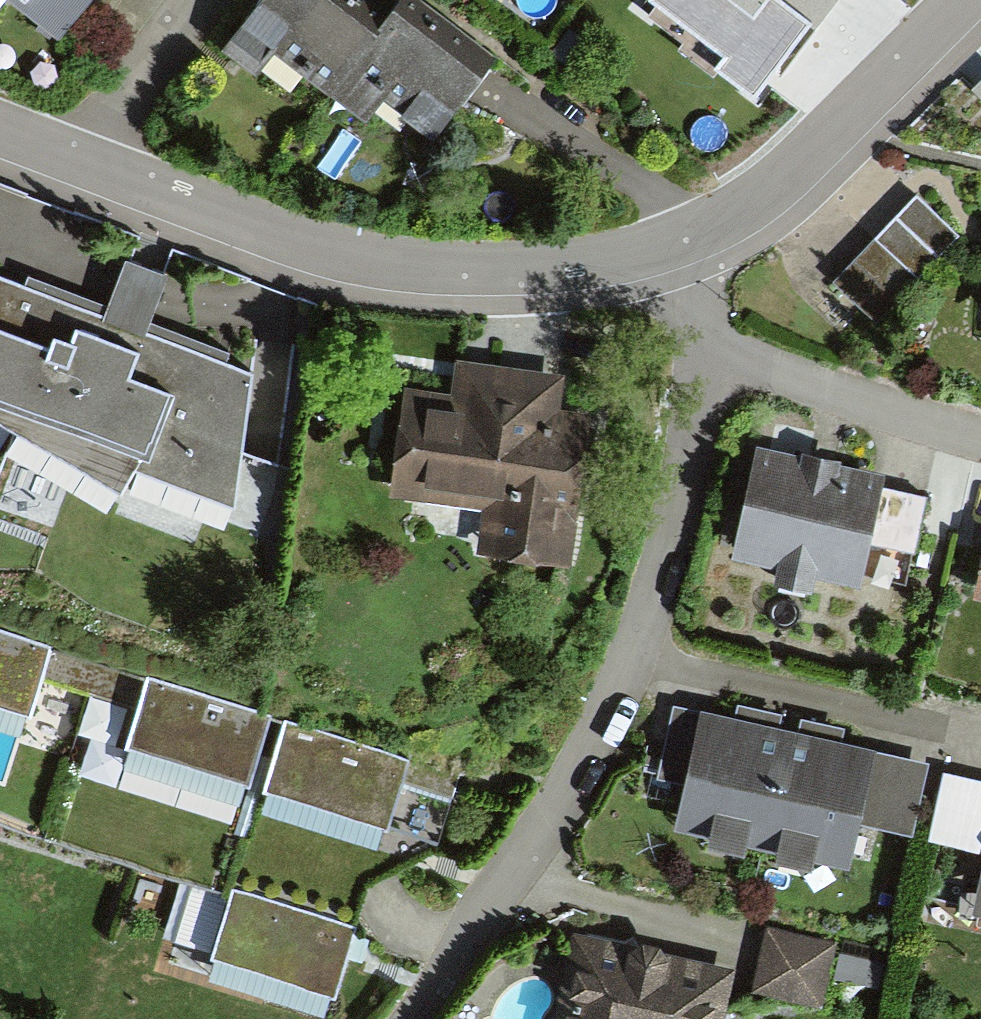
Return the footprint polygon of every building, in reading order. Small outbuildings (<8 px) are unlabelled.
[(57,46),(92,6),(86,0),(4,0),(57,46)] [(230,46),(261,71),(281,47),(336,91),(384,30),(346,0),(267,0),(230,46)] [(384,30),(336,91),(371,119),(387,99),(430,134),(487,64),(449,32),(409,0),(384,30)] [(724,55),(712,72),(751,101),(810,25),(819,31),(843,0),(653,0),(724,55)] [(914,192),(875,232),(917,272),(956,231),(914,192)] [(875,232),(833,276),(875,316),(917,272),(875,232)] [(124,487),(136,461),(234,496),(250,363),(144,324),(165,265),(127,251),(105,308),(0,269),(0,411),(124,487)] [(404,379),(392,491),(484,501),(479,547),(574,557),(590,403),(562,400),(566,365),(454,353),(450,384),(404,379)] [(756,439),(730,547),(774,558),(772,567),(813,576),(816,564),(858,574),(861,563),(904,573),(923,491),(880,481),(883,469),(756,439)] [(29,702),(49,642),(0,625),(0,692),(29,702)] [(147,674),(127,736),(205,761),(250,776),(270,714),(147,674)] [(752,717),(674,700),(659,769),(684,774),(674,821),(849,858),(858,815),(913,827),(929,755),(831,734),(752,717)] [(406,757),(287,721),(269,779),(287,784),(389,815),(406,757)] [(943,766),(928,831),(980,842),(980,775),(943,766)] [(399,827),(436,833),(445,780),(408,774),(399,827)] [(969,907),(980,903),(980,859),(969,907)] [(354,922),(231,886),(213,946),(336,983),(348,945),(354,922)] [(834,938),(765,922),(751,982),(820,998),(834,938)] [(574,926),(552,1018),(721,1018),(734,964),(667,948),(659,936),(643,932),(629,938),(574,926)]
